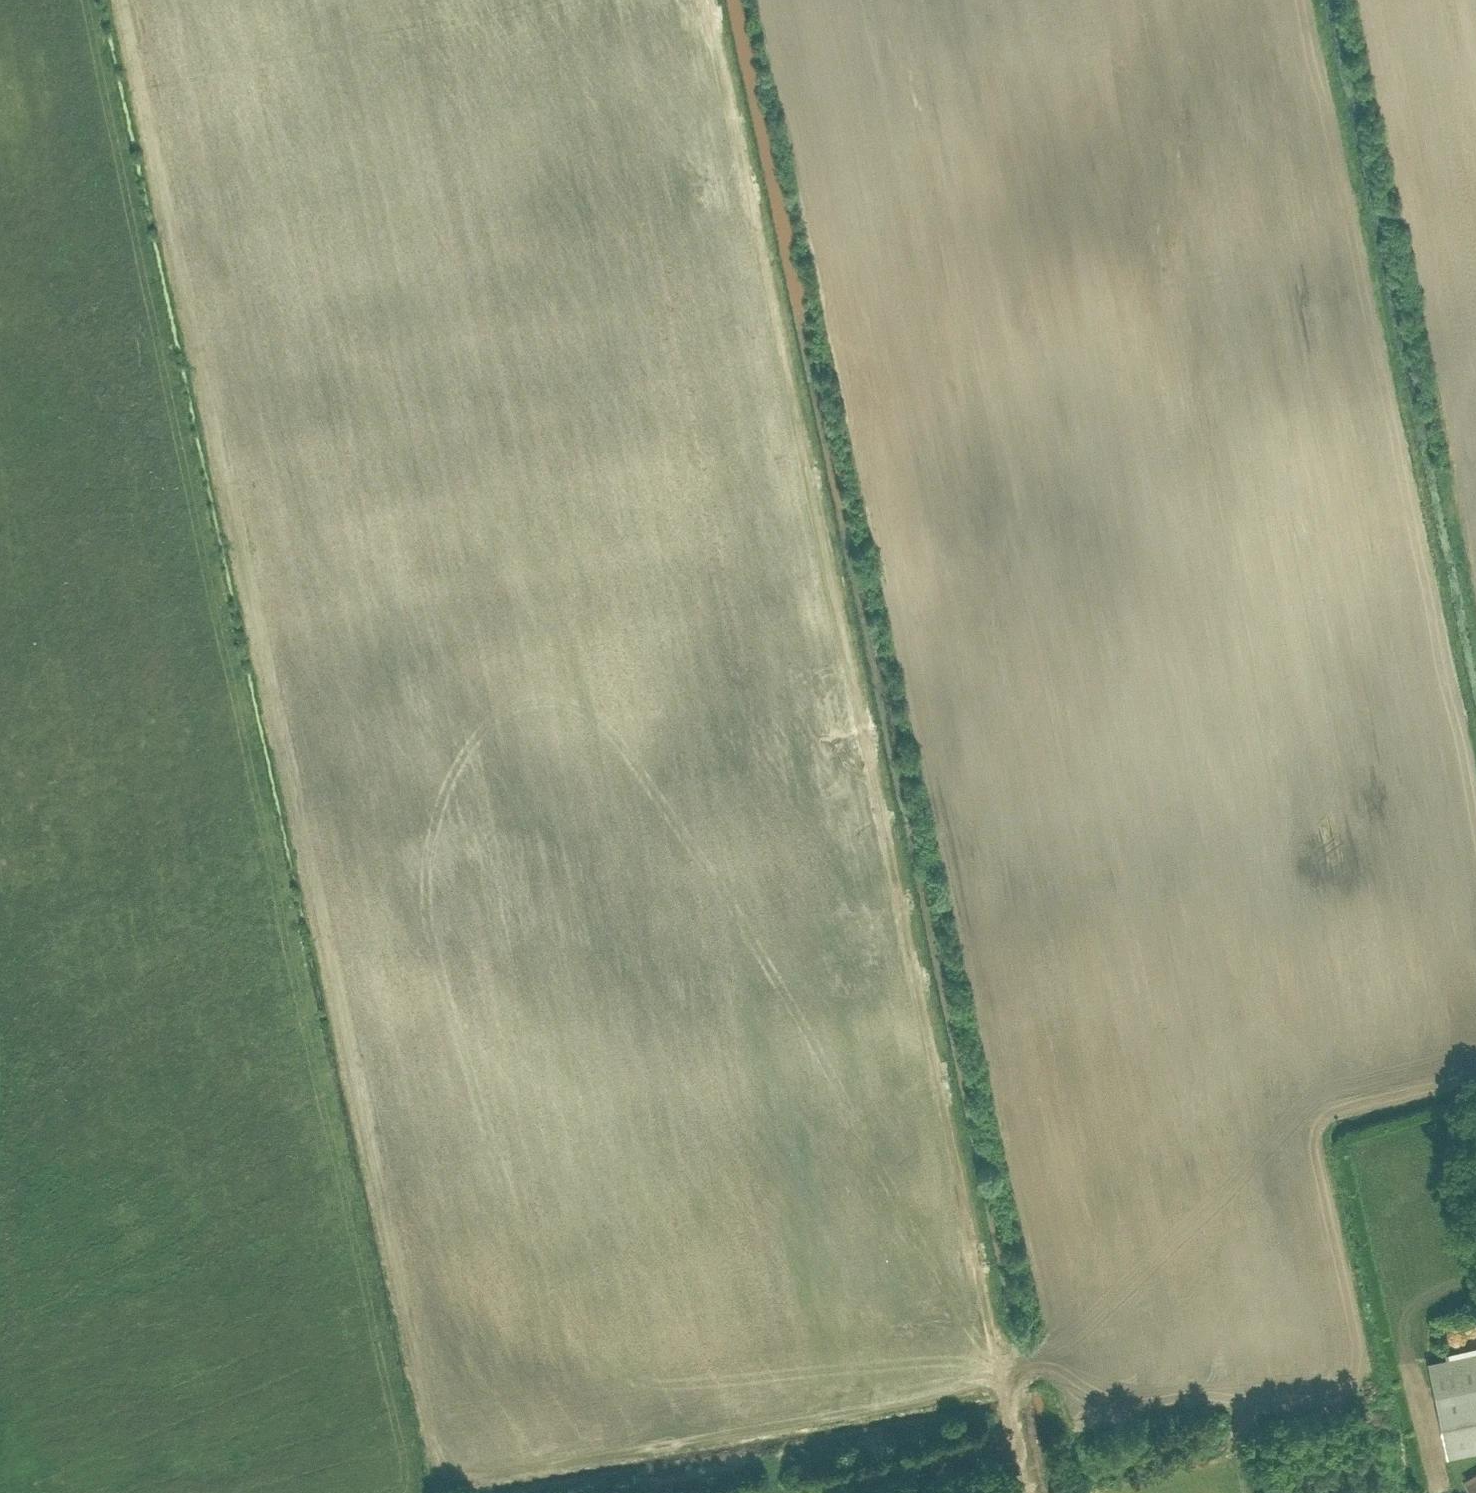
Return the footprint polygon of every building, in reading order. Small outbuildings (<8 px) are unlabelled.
[(1430,1366),(1449,1461),(1475,1456),(1475,1357),(1430,1366)] [(1472,1492),(1475,1492),(1475,1475),(1465,1481),(1472,1492)]
